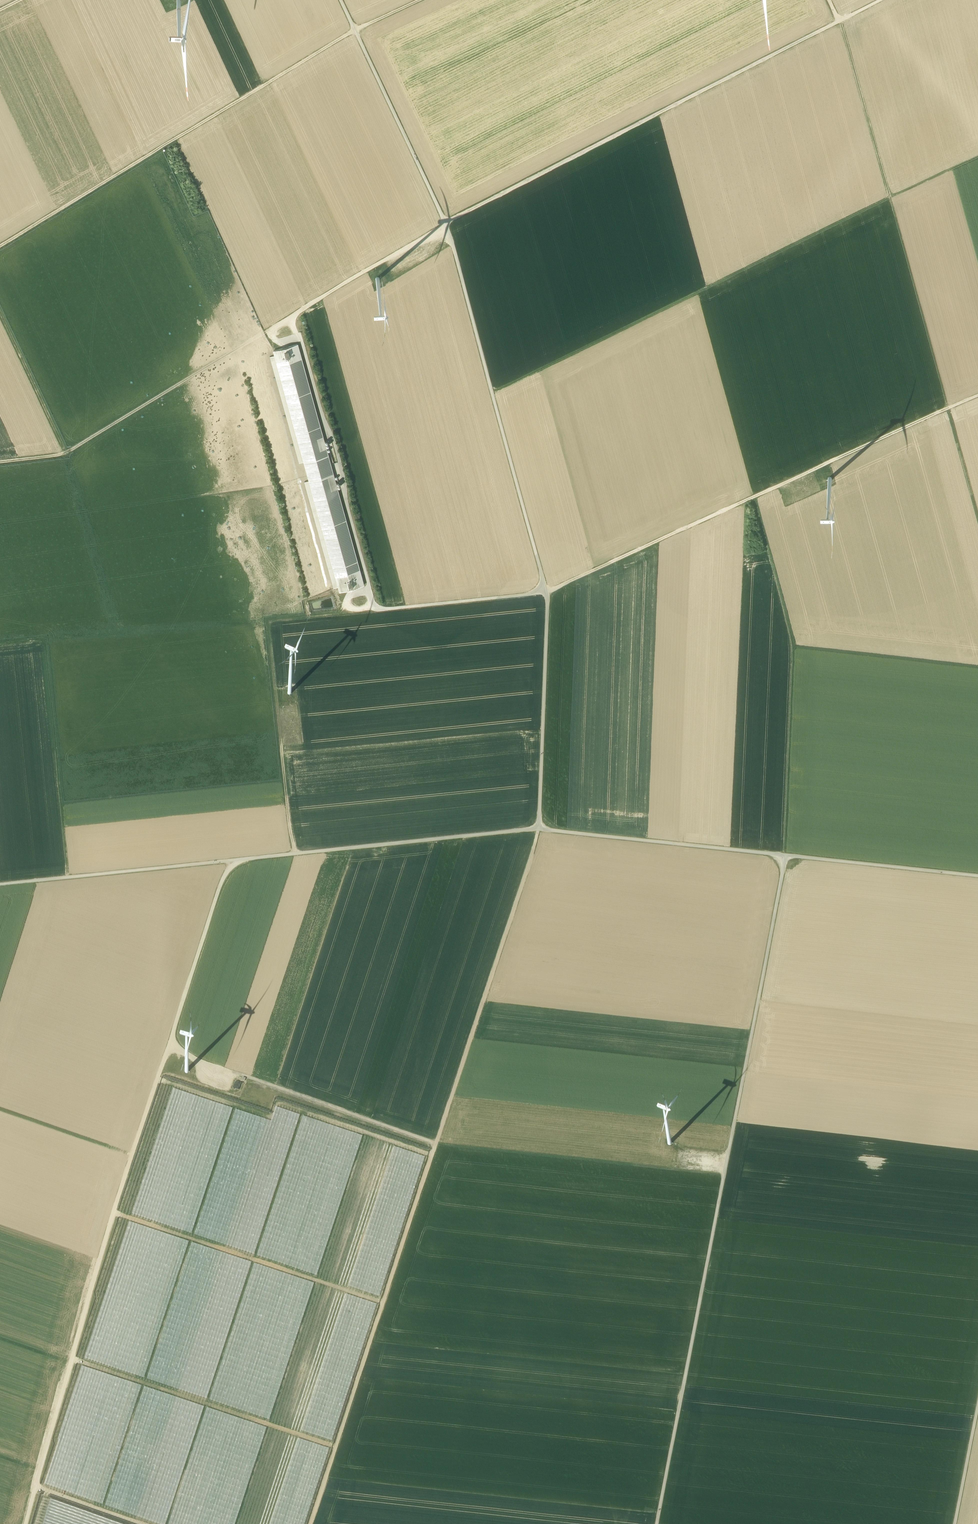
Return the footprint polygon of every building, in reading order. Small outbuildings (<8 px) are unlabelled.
[(364,585),(298,344),(273,350),(340,592),(364,585)] [(340,872),(344,873),(349,857),(345,856),(340,872)] [(278,1124),(290,1126),(294,1112),(275,1107),(272,1121),(278,1123),(278,1124)] [(422,1167),(425,1157),(413,1153),(412,1158),(414,1158),(413,1162),(416,1163),(415,1165),(422,1167)] [(326,1457),(329,1448),(311,1443),(309,1449),(318,1451),(317,1454),(326,1457)]
